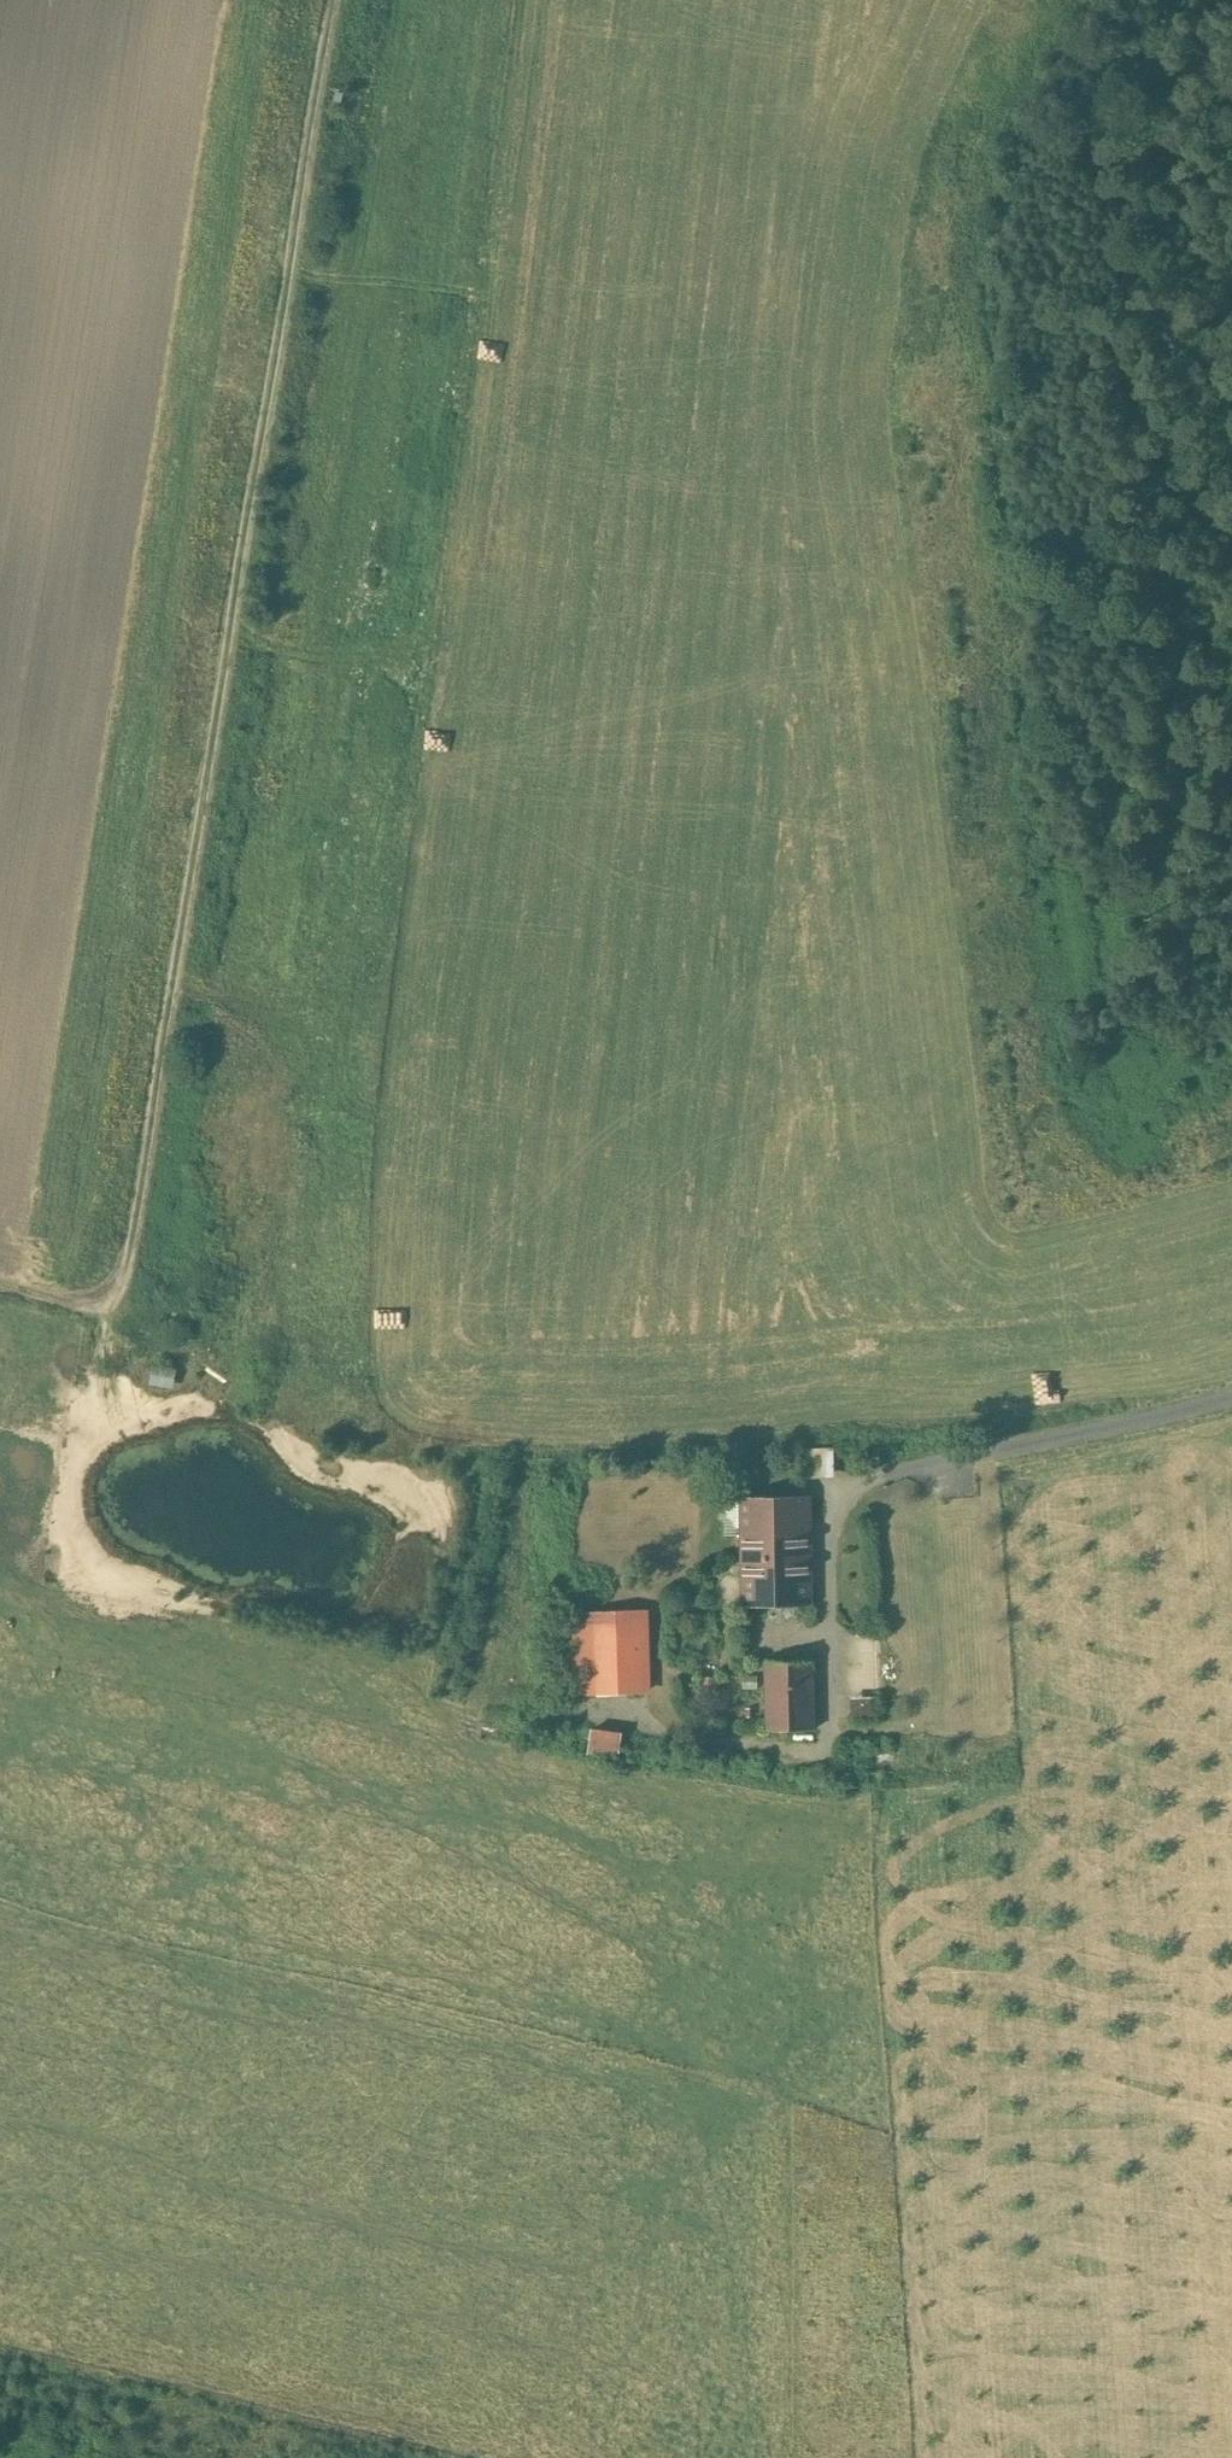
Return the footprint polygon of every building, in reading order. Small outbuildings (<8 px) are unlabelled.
[(150,1384),(175,1385),(176,1367),(151,1366),(150,1384)] [(834,1448),(801,1448),(801,1477),(834,1477),(834,1448)] [(811,1495),(740,1497),(741,1542),(812,1540),(811,1495)] [(812,1540),(741,1542),(741,1575),(742,1606),(813,1604),(812,1540)] [(643,1613),(577,1617),(581,1696),(647,1694),(643,1613)] [(813,1661),(765,1662),(767,1730),(815,1729),(813,1661)] [(590,1727),(587,1748),(619,1752),(622,1731),(590,1727)]
